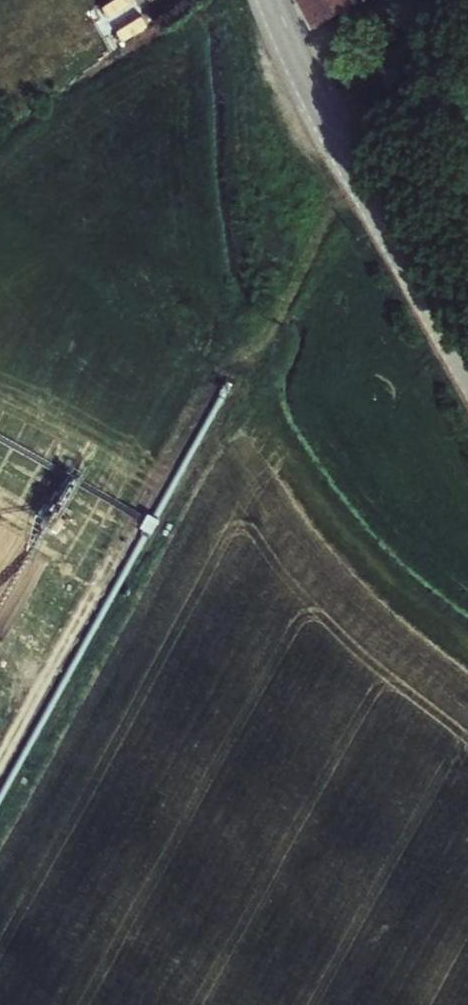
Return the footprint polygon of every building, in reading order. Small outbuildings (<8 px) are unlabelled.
[(316,27),(360,2),(359,0),(302,0),(316,27)]
